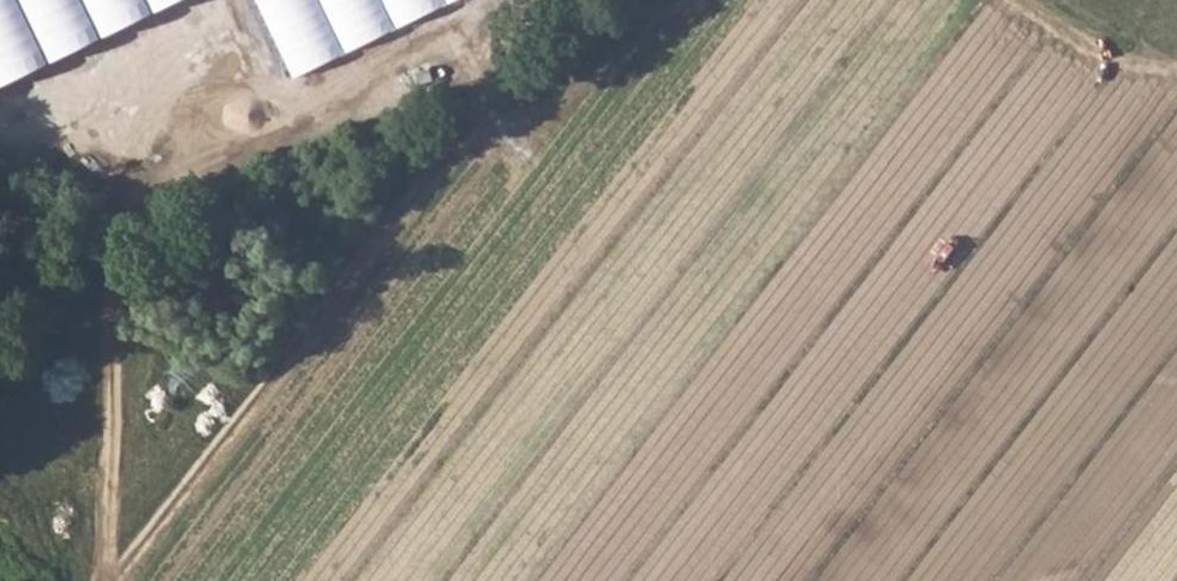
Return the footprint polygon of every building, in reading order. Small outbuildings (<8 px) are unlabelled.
[(190,0),(0,0),(0,83),(190,0)] [(263,81),(462,0),(230,0),(263,81)]
